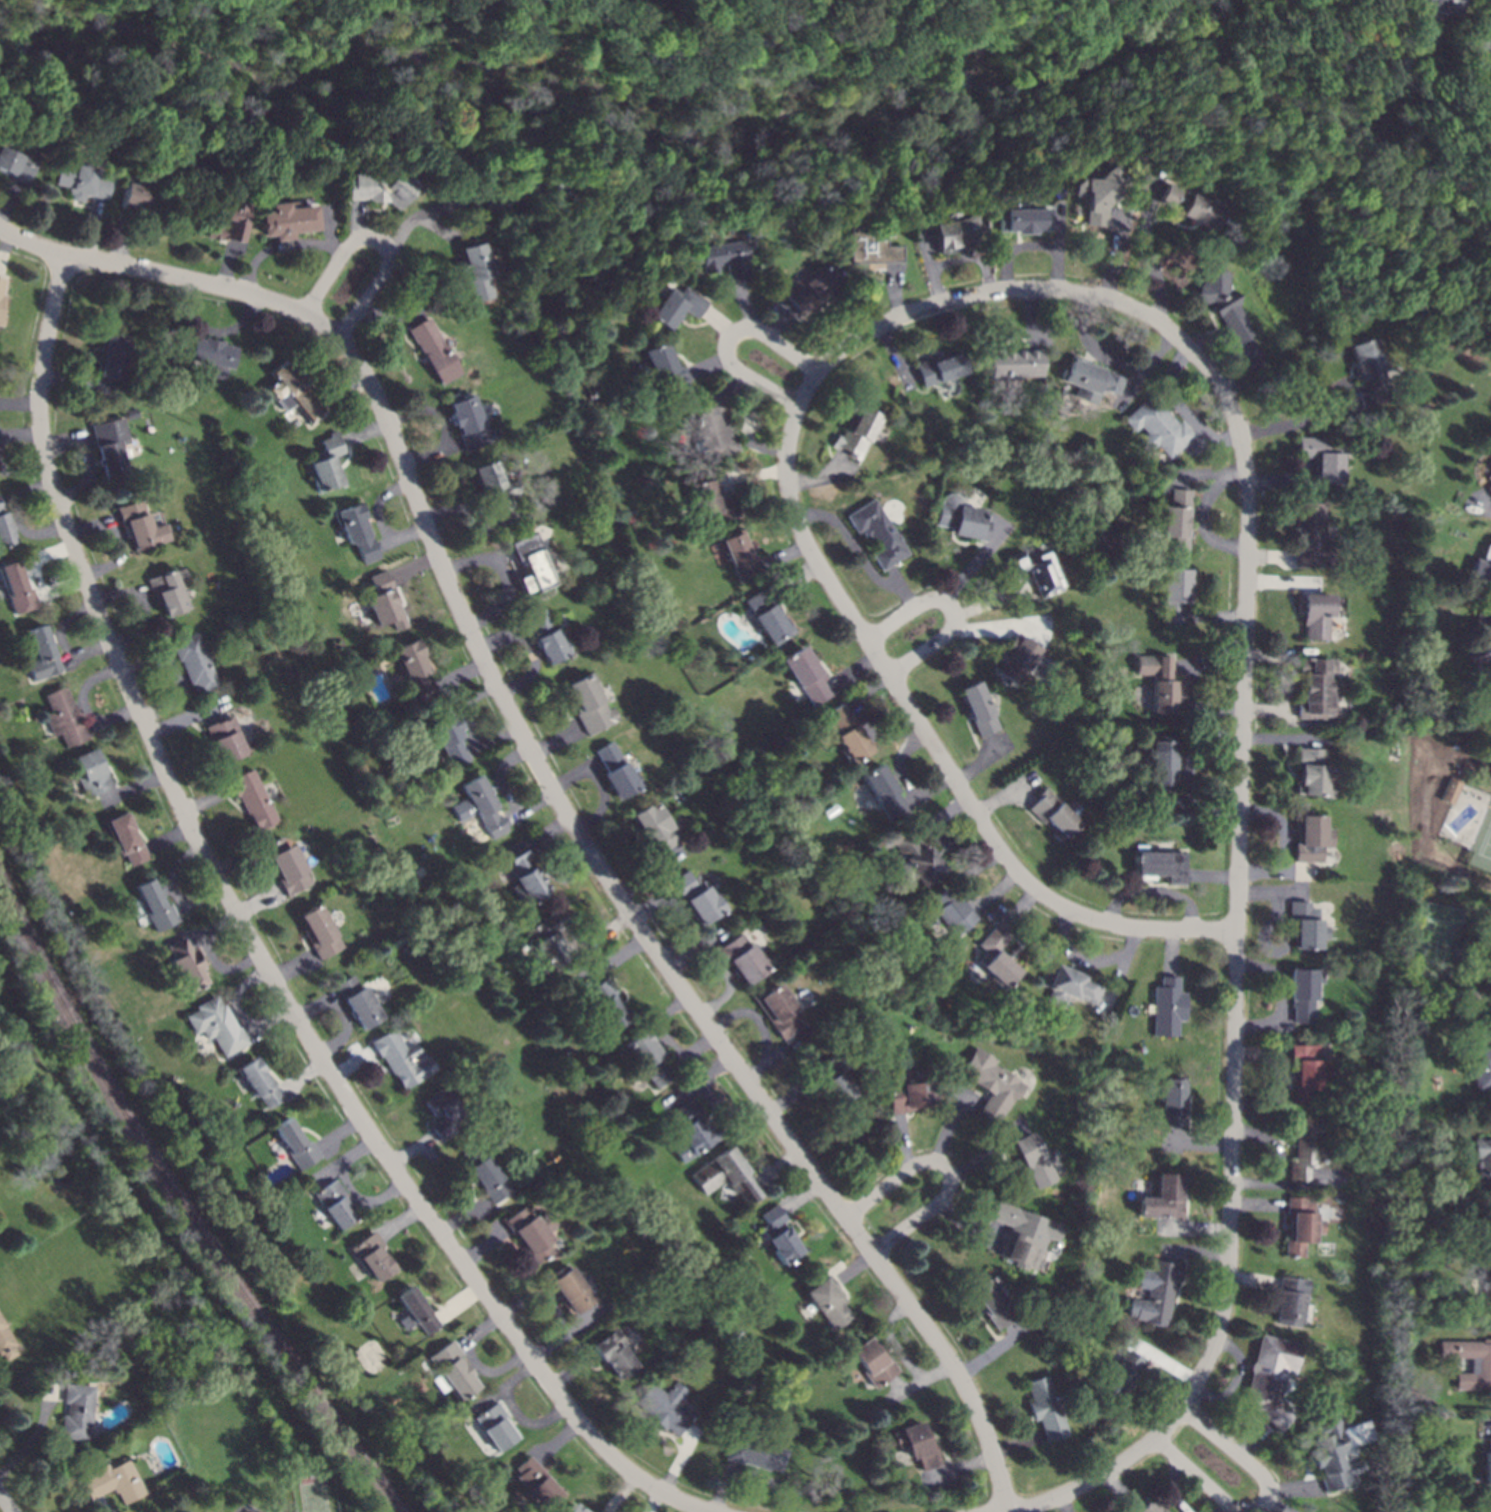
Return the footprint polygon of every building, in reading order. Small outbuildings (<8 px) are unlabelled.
[(976,14),(968,17),(964,10),(973,6),(976,14)] [(656,25),(657,29),(654,32),(650,32),(648,28),(651,24),(656,25)] [(10,177),(0,172),(0,146),(16,153),(18,148),(38,157),(26,185),(10,178),(10,177)] [(79,154),(77,165),(97,169),(96,176),(109,179),(105,199),(84,194),(82,203),(69,200),(70,194),(66,194),(67,187),(54,185),(58,163),(64,164),(67,151),(79,154)] [(1130,184),(1107,204),(1105,228),(1084,226),(1086,197),(1074,196),(1074,185),(1083,178),(1096,178),(1113,164),(1130,184)] [(145,176),(144,181),(152,183),(147,208),(155,209),(152,222),(130,218),(132,210),(119,208),(126,172),(145,176)] [(405,179),(408,175),(419,185),(397,211),(387,202),(368,202),(368,197),(366,197),(366,200),(349,200),(349,180),(353,180),(353,173),(368,173),(368,174),(374,174),(377,177),(381,173),(390,180),(397,172),(405,179)] [(1218,210),(1208,231),(1176,215),(1177,213),(1158,203),(1167,184),(1218,210)] [(251,198),(242,243),(223,239),(222,241),(204,237),(206,228),(208,228),(209,223),(221,226),(222,218),(220,218),(225,196),(228,196),(229,193),(251,198)] [(289,209),(315,205),(318,231),(292,233),(292,239),(289,240),(290,244),(291,251),(279,252),(278,245),(277,241),(274,241),(273,236),(262,237),(259,212),(270,211),(269,204),(288,202),(289,209)] [(1015,209),(1050,209),(1050,231),(1033,231),(1033,234),(1013,234),(1013,232),(995,232),(995,211),(1002,211),(1002,205),(1015,205),(1015,209)] [(980,214),(986,244),(936,254),(930,223),(944,220),(943,217),(946,214),(953,212),(955,214),(956,218),(964,216),(970,207),(980,214)] [(883,246),(899,246),(899,263),(846,263),(846,226),(882,226),(883,246)] [(747,260),(745,261),(748,282),(728,286),(724,264),(715,265),(716,271),(701,274),(699,263),(694,264),(692,249),(743,240),(747,260)] [(485,258),(493,256),(497,273),(485,277),(491,297),(471,302),(462,271),(459,272),(456,261),(462,259),(459,248),(481,243),(485,258)] [(823,266),(827,263),(841,283),(831,291),(832,292),(799,317),(780,291),(797,278),(800,281),(806,277),(804,274),(820,262),(823,266)] [(1219,271),(1224,270),(1225,289),(1227,288),(1238,304),(1235,306),(1253,333),(1235,345),(1217,317),(1215,318),(1206,304),(1198,304),(1194,293),(1197,284),(1199,284),(1199,272),(1201,272),(1201,263),(1219,262),(1219,271)] [(707,302),(695,319),(681,310),(678,314),(681,316),(676,323),(674,321),(667,330),(643,314),(653,299),(659,303),(669,288),(678,293),(682,286),(707,302)] [(459,375),(439,386),(407,330),(427,318),(459,375)] [(131,337),(121,381),(101,377),(101,378),(97,378),(97,379),(93,378),(103,331),(131,337)] [(201,340),(202,336),(222,341),(222,344),(238,348),(233,370),(227,368),(224,380),(211,377),(214,365),(179,357),(184,336),(201,340)] [(1389,391),(1370,397),(1363,376),(1357,378),(1347,346),(1372,338),(1389,391)] [(675,367),(680,365),(687,384),(659,394),(651,373),(640,377),(634,363),(644,359),(641,351),(665,342),(675,367)] [(966,372),(921,388),(912,364),(929,358),(930,359),(958,349),(966,372)] [(1039,377),(1017,377),(1018,380),(999,381),(999,378),(985,378),(984,351),(1039,350),(1039,377)] [(1120,375),(1111,396),(1100,392),(1095,405),(1072,395),(1074,391),(1078,393),(1080,389),(1058,380),(1063,366),(1065,367),(1070,355),(1120,375)] [(308,383),(306,385),(328,411),(310,425),(293,404),(284,412),(265,388),(274,381),(267,372),(286,357),(308,383)] [(460,397),(471,392),(485,430),(489,429),(494,441),(465,452),(456,427),(453,428),(448,413),(451,412),(445,397),(459,392),(460,397)] [(1164,408),(1163,409),(1177,425),(1180,421),(1193,436),(1168,459),(1155,445),(1146,453),(1136,442),(1145,434),(1139,426),(1133,432),(1122,420),(1151,393),(1164,408)] [(729,412),(724,423),(728,435),(733,437),(738,450),(723,456),(709,449),(694,455),(690,443),(698,440),(691,422),(702,399),(729,412)] [(881,415),(857,461),(846,456),(848,453),(837,447),(835,449),(830,447),(836,435),(839,436),(850,415),(847,414),(854,401),(881,415)] [(129,442),(120,445),(128,476),(106,482),(91,425),(123,417),(129,442)] [(502,437),(496,440),(491,429),(498,427),(502,437)] [(345,453),(334,457),(345,487),(340,489),(339,486),(317,494),(310,475),(314,474),(307,456),(323,450),(320,441),(330,437),(329,433),(336,430),(345,453)] [(1327,439),(1326,447),(1338,447),(1338,453),(1341,454),(1340,485),(1315,484),(1316,473),(1311,473),(1312,458),(1296,458),(1297,437),(1327,439)] [(503,484),(516,479),(521,492),(510,496),(514,506),(497,513),(491,498),(488,499),(486,492),(481,494),(472,469),(494,460),(503,484)] [(1483,477),(1490,470),(1490,498),(1484,489),(1489,484),(1483,477)] [(711,479),(712,479),(716,498),(733,495),(735,503),(737,503),(739,515),(718,519),(717,514),(695,518),(688,484),(697,482),(696,477),(710,474),(711,479)] [(1190,490),(1188,548),(1173,548),(1173,538),(1161,538),(1162,521),(1154,521),(1154,506),(1170,507),(1170,489),(1190,490)] [(956,495),(960,498),(960,501),(968,503),(967,508),(984,511),(982,520),(987,521),(983,542),(975,541),(975,540),(949,534),(950,529),(934,525),(939,502),(941,502),(942,499),(944,495),(949,494),(956,495)] [(896,534),(898,535),(901,539),(901,541),(908,554),(881,571),(871,555),(878,551),(868,535),(865,537),(861,531),(856,534),(845,516),(873,498),(896,534)] [(146,513),(147,512),(152,527),(163,523),(168,539),(135,550),(126,525),(122,526),(116,508),(141,499),(146,513)] [(379,558),(362,565),(353,542),(347,544),(335,513),(358,504),(379,558)] [(1324,538),(1330,538),(1330,567),(1293,566),(1294,504),(1324,504),(1324,538)] [(15,541),(0,546),(0,506),(2,512),(6,511),(15,541)] [(752,558),(756,557),(762,574),(738,584),(720,538),(741,529),(752,558)] [(547,560),(551,558),(556,569),(552,571),(558,586),(533,597),(531,593),(524,596),(516,578),(524,574),(519,562),(514,564),(505,543),(534,530),(547,560)] [(1485,545),(1490,546),(1490,583),(1487,590),(1465,583),(1473,559),(1480,561),(1485,545)] [(1026,559),(1050,551),(1064,590),(1039,599),(1027,570),(1011,575),(1004,556),(1023,549),(1026,559)] [(26,589),(32,587),(38,606),(14,615),(4,587),(6,586),(0,566),(17,560),(26,589)] [(188,580),(177,584),(186,608),(164,617),(159,605),(157,606),(153,595),(151,596),(145,580),(173,569),(174,571),(184,567),(188,580)] [(1190,603),(1182,603),(1182,625),(1162,625),(1162,569),(1190,569),(1190,603)] [(407,626),(395,631),(390,621),(377,626),(363,592),(372,588),(368,577),(385,570),(407,626)] [(778,602),(774,605),(781,618),(785,616),(796,633),(784,640),(780,635),(776,638),(780,643),(772,647),(743,600),(767,585),(778,602)] [(1333,602),(1335,604),(1335,610),(1332,612),(1332,618),(1328,618),(1327,640),(1321,640),(1319,642),(1313,642),(1311,640),(1304,640),(1304,636),(1302,636),(1302,615),(1297,615),(1297,596),(1302,596),(1302,594),(1333,595),(1333,602)] [(559,641),(566,638),(573,652),(547,665),(534,639),(536,637),(526,617),(543,608),(559,641)] [(1490,611),(1490,614),(1490,668),(1489,668),(1487,662),(1472,667),(1467,659),(1468,650),(1482,645),(1473,616),(1481,609),(1490,611)] [(54,654),(56,653),(62,670),(33,680),(27,663),(37,659),(27,630),(44,624),(54,654)] [(1042,650),(1016,687),(996,672),(1006,658),(1001,654),(1017,632),(1042,650)] [(219,686),(198,695),(194,684),(191,685),(181,660),(178,661),(171,644),(197,633),(219,686)] [(423,655),(420,656),(427,672),(425,674),(427,679),(430,678),(438,696),(421,703),(414,686),(410,688),(393,650),(416,639),(423,655)] [(826,678),(821,681),(831,695),(812,708),(780,660),(803,644),(826,678)] [(1169,681),(1175,681),(1175,713),(1151,713),(1151,675),(1132,675),(1132,656),(1169,656),(1169,681)] [(1336,663),(1336,675),(1333,678),(1328,678),(1328,681),(1330,681),(1330,682),(1337,682),(1337,694),(1338,696),(1338,701),(1336,703),(1336,705),(1338,708),(1338,714),(1336,716),(1336,717),(1325,717),(1325,719),(1298,718),(1298,701),(1300,701),(1301,677),(1299,677),(1299,659),(1333,659),(1336,663)] [(601,689),(597,691),(607,709),(612,707),(619,720),(587,737),(575,714),(577,713),(569,698),(572,696),(566,685),(592,671),(601,689)] [(999,729),(978,738),(957,690),(978,681),(999,729)] [(81,722),(85,721),(91,736),(66,746),(60,733),(53,736),(44,714),(51,711),(44,696),(66,687),(81,722)] [(871,750),(848,765),(838,750),(840,748),(826,726),(830,724),(824,714),(842,703),(871,750)] [(451,716),(454,715),(462,729),(458,731),(462,737),(459,739),(470,759),(453,769),(427,721),(447,710),(451,716)] [(248,752),(222,764),(206,727),(224,719),(225,721),(233,717),(248,752)] [(1178,736),(1177,786),(1155,786),(1155,769),(1149,769),(1150,736),(1178,736)] [(630,773),(634,770),(643,785),(617,801),(601,775),(607,772),(594,751),(611,741),(630,773)] [(114,786),(87,797),(78,777),(83,775),(76,757),(97,748),(114,786)] [(1327,766),(1328,766),(1328,780),(1336,780),(1335,798),(1321,798),(1321,796),(1300,796),(1300,793),(1296,793),(1296,782),(1299,782),(1299,767),(1297,767),(1297,748),(1327,749),(1327,766)] [(909,812),(890,823),(861,775),(880,764),(909,812)] [(278,820),(257,830),(250,814),(248,815),(239,796),(237,797),(229,780),(253,769),(278,820)] [(497,808),(493,810),(497,816),(499,815),(507,830),(490,839),(475,812),(459,821),(450,806),(467,797),(461,786),(479,775),(497,808)] [(1461,782),(1452,805),(1440,800),(1449,777),(1461,782)] [(1080,823),(1060,843),(1050,833),(1055,828),(1046,820),(1042,824),(1027,809),(1038,799),(1035,796),(1044,788),(1080,823)] [(680,841),(658,855),(659,857),(656,859),(627,812),(631,809),(632,811),(645,803),(646,806),(654,801),(680,841)] [(1311,816),(1325,816),(1325,829),(1334,829),(1334,848),(1323,848),(1323,863),(1295,863),(1295,844),(1297,844),(1297,824),(1295,824),(1295,814),(1297,814),(1297,810),(1311,810),(1311,816)] [(141,842),(142,841),(150,858),(131,867),(125,853),(121,854),(106,821),(127,812),(141,842)] [(921,848),(931,847),(946,872),(922,887),(915,877),(908,881),(902,871),(900,873),(891,857),(898,853),(890,839),(909,828),(921,848)] [(286,844),(293,841),(308,870),(306,871),(312,883),(290,894),(292,896),(289,897),(280,879),(281,878),(264,846),(282,837),(286,844)] [(528,859),(526,861),(530,868),(535,865),(550,890),(523,907),(511,887),(517,883),(508,868),(511,866),(502,851),(517,842),(528,859)] [(1146,851),(1168,851),(1168,852),(1185,853),(1184,885),(1166,885),(1166,877),(1147,876),(1147,880),(1135,880),(1135,876),(1134,876),(1135,845),(1146,846),(1146,851)] [(695,884),(701,880),(711,895),(714,893),(725,910),(700,926),(684,901),(686,899),(684,896),(681,898),(669,881),(686,870),(695,884)] [(157,888),(161,886),(165,894),(161,896),(166,907),(171,904),(179,921),(157,932),(144,906),(145,905),(136,886),(152,878),(157,888)] [(952,892),(955,890),(978,917),(955,937),(946,927),(944,928),(939,921),(931,927),(925,919),(926,918),(923,914),(933,905),(929,899),(946,885),(952,892)] [(1310,908),(1318,908),(1318,919),(1321,919),(1321,925),(1329,925),(1329,939),(1320,939),(1320,949),(1294,949),(1294,922),(1289,922),(1289,902),(1310,902),(1310,908)] [(343,947),(319,960),(302,930),(306,928),(299,916),(319,905),(343,947)] [(570,924),(555,932),(570,957),(557,965),(560,971),(548,978),(534,955),(538,953),(525,931),(543,919),(542,918),(560,907),(570,924)] [(1008,940),(998,951),(1020,972),(1003,991),(989,978),(991,976),(981,967),(982,965),(977,961),(985,952),(977,945),(993,926),(1008,940)] [(755,952),(758,950),(771,967),(768,969),(768,970),(746,986),(730,965),(728,966),(716,950),(740,932),(755,952)] [(192,950),(196,949),(206,968),(203,969),(210,982),(194,991),(189,983),(185,985),(172,961),(175,959),(168,946),(185,937),(192,950)] [(410,948),(407,955),(401,952),(405,945),(410,948)] [(1086,976),(1085,979),(1103,986),(1095,1005),(1069,995),(1064,1005),(1047,998),(1051,989),(1041,985),(1050,962),(1086,976)] [(1324,970),(1324,983),(1315,983),(1315,1000),(1313,1000),(1313,1023),(1293,1023),(1293,1007),(1292,1007),(1292,1000),(1289,1000),(1290,969),(1324,970)] [(360,988),(363,986),(382,1017),(361,1030),(335,986),(352,975),(360,988)] [(616,992),(613,994),(622,1008),(624,1006),(631,1016),(605,1034),(594,1017),(596,1015),(578,988),(587,982),(591,987),(605,977),(616,992)] [(1179,993),(1187,993),(1186,1021),(1179,1021),(1179,1037),(1154,1036),(1154,986),(1162,986),(1162,977),(1180,977),(1179,993)] [(808,1023),(783,1041),(752,997),(764,989),(767,992),(779,983),(808,1023)] [(221,1006),(224,1005),(237,1028),(239,1027),(248,1044),(224,1057),(212,1036),(207,1039),(202,1030),(196,1034),(186,1016),(197,1010),(196,1007),(215,996),(221,1006)] [(406,1048),(415,1042),(421,1051),(422,1050),(426,1056),(428,1055),(437,1068),(404,1089),(395,1074),(394,1074),(382,1056),(381,1057),(372,1042),(393,1028),(406,1048)] [(662,1054),(656,1058),(661,1065),(662,1064),(671,1075),(670,1076),(671,1077),(656,1088),(642,1069),(640,1070),(622,1045),(643,1030),(662,1054)] [(1319,1060),(1320,1060),(1320,1067),(1331,1067),(1331,1080),(1320,1080),(1320,1091),(1307,1091),(1307,1102),(1294,1102),(1293,1064),(1290,1064),(1290,1045),(1319,1044),(1319,1060)] [(996,1060),(993,1065),(1001,1070),(1002,1068),(1020,1079),(1018,1081),(1026,1086),(1017,1099),(1015,1098),(994,1129),(975,1117),(990,1094),(975,1084),(976,1082),(959,1071),(976,1046),(996,1060)] [(1469,1051),(1490,1047),(1490,1089),(1476,1091),(1469,1051)] [(858,1093),(837,1108),(823,1088),(820,1090),(809,1072),(833,1055),(858,1093)] [(273,1083),(275,1082),(284,1098),(267,1109),(259,1095),(256,1097),(238,1069),(256,1057),(273,1083)] [(931,1081),(933,1080),(935,1105),(918,1106),(918,1110),(908,1111),(908,1114),(890,1115),(886,1085),(907,1082),(907,1083),(916,1083),(915,1069),(930,1068),(931,1081)] [(1185,1093),(1187,1093),(1186,1125),(1161,1125),(1162,1077),(1185,1077),(1185,1093)] [(466,1116),(452,1125),(457,1131),(441,1142),(430,1126),(444,1116),(441,1113),(434,1118),(423,1103),(445,1087),(466,1116)] [(66,1103),(59,1105),(57,1096),(64,1095),(66,1103)] [(692,1099),(702,1114),(699,1116),(708,1128),(711,1125),(719,1136),(682,1163),(670,1147),(684,1137),(668,1116),(692,1099)] [(306,1144),(311,1140),(322,1156),(301,1170),(274,1128),(289,1118),(306,1144)] [(1321,1139),(1319,1139),(1319,1167),(1310,1167),(1310,1183),(1289,1183),(1289,1161),(1295,1161),(1295,1139),(1289,1139),(1289,1118),(1321,1118),(1321,1139)] [(1042,1151),(1047,1149),(1054,1163),(1050,1165),(1057,1179),(1036,1190),(1011,1140),(1032,1130),(1042,1151)] [(1472,1140),(1490,1140),(1490,1190),(1478,1190),(1478,1168),(1476,1167),(1476,1164),(1478,1162),(1478,1159),(1472,1159),(1472,1140)] [(764,1193),(748,1204),(739,1191),(735,1193),(725,1179),(704,1194),(690,1175),(731,1147),(764,1193)] [(511,1191),(493,1205),(463,1165),(481,1151),(511,1191)] [(1182,1174),(1181,1193),(1184,1193),(1184,1218),(1138,1217),(1139,1198),(1157,1198),(1158,1173),(1182,1174)] [(336,1179),(347,1194),(345,1195),(359,1215),(339,1229),(314,1195),(336,1179)] [(1307,1202),(1315,1202),(1315,1214),(1317,1214),(1316,1220),(1325,1220),(1325,1236),(1315,1236),(1315,1243),(1305,1243),(1304,1258),(1285,1258),(1285,1240),(1289,1240),(1289,1214),(1286,1214),(1287,1197),(1307,1198),(1307,1202)] [(1063,1226),(1057,1242),(1047,1238),(1035,1270),(1028,1267),(1027,1271),(1013,1266),(1014,1264),(999,1258),(1010,1227),(990,1219),(997,1201),(1063,1226)] [(787,1219),(783,1222),(803,1250),(783,1265),(773,1251),(776,1249),(761,1228),(768,1224),(762,1215),(777,1204),(787,1219)] [(551,1241),(548,1244),(553,1252),(537,1264),(515,1235),(513,1236),(503,1222),(526,1206),(551,1241)] [(386,1245),(382,1248),(387,1254),(385,1256),(395,1269),(377,1283),(351,1248),(375,1231),(386,1245)] [(1487,1239),(1490,1239),(1490,1303),(1484,1303),(1484,1283),(1487,1283),(1487,1276),(1480,1276),(1480,1258),(1482,1258),(1482,1244),(1487,1244),(1487,1239)] [(1176,1265),(1176,1263),(1182,1264),(1179,1282),(1175,1281),(1167,1327),(1144,1323),(1144,1321),(1135,1320),(1136,1317),(1129,1316),(1132,1299),(1147,1302),(1149,1290),(1138,1288),(1139,1283),(1137,1283),(1138,1274),(1141,1274),(1142,1269),(1152,1271),(1153,1261),(1176,1265)] [(593,1300),(571,1316),(545,1280),(567,1264),(593,1300)] [(991,1280),(997,1275),(1002,1282),(996,1287),(1017,1316),(996,1331),(966,1288),(987,1273),(991,1280)] [(847,1301),(842,1304),(851,1318),(833,1330),(822,1313),(820,1314),(806,1293),(830,1276),(847,1301)] [(1310,1281),(1309,1294),(1306,1293),(1306,1295),(1308,1295),(1304,1325),(1299,1324),(1299,1327),(1278,1324),(1278,1320),(1275,1320),(1280,1277),(1310,1281)] [(430,1313),(432,1312),(441,1326),(427,1335),(418,1322),(406,1330),(399,1319),(409,1313),(398,1296),(413,1286),(430,1313)] [(2,1353),(0,1354),(0,1315),(17,1345),(14,1346),(19,1353),(6,1361),(2,1353)] [(701,1322),(696,1327),(692,1323),(698,1318),(701,1322)] [(631,1350),(627,1353),(637,1366),(619,1379),(609,1366),(607,1368),(592,1347),(616,1329),(631,1350)] [(744,1335),(736,1340),(732,1334),(740,1329),(744,1335)] [(1302,1345),(1295,1376),(1287,1374),(1280,1402),(1294,1415),(1280,1432),(1254,1410),(1256,1405),(1251,1400),(1244,1397),(1251,1374),(1250,1369),(1251,1364),(1254,1361),(1261,1334),(1302,1345)] [(875,1347),(878,1345),(888,1358),(889,1358),(899,1371),(874,1389),(862,1372),(864,1370),(850,1351),(868,1337),(875,1347)] [(463,1354),(458,1358),(463,1365),(465,1363),(473,1374),(471,1376),(479,1387),(460,1401),(450,1387),(443,1393),(433,1379),(441,1373),(429,1357),(453,1340),(463,1354)] [(1481,1340),(1490,1340),(1490,1389),(1455,1389),(1455,1374),(1470,1374),(1470,1358),(1438,1358),(1438,1342),(1481,1342),(1481,1340)] [(1142,1361),(1132,1374),(1135,1376),(1114,1402),(1097,1388),(1128,1350),(1142,1361)] [(1069,1434),(1047,1443),(1038,1419),(1033,1421),(1027,1403),(1032,1401),(1025,1383),(1047,1375),(1069,1434)] [(687,1391),(677,1404),(680,1406),(682,1403),(695,1414),(678,1437),(667,1428),(665,1430),(647,1416),(649,1413),(636,1403),(652,1383),(665,1394),(675,1382),(687,1391)] [(94,1386),(92,1422),(89,1422),(88,1441),(60,1439),(62,1415),(66,1415),(67,1403),(63,1403),(64,1384),(94,1386)] [(380,1419),(369,1426),(356,1409),(367,1401),(380,1419)] [(507,1415),(503,1418),(517,1438),(498,1451),(475,1418),(499,1402),(507,1415)] [(1341,1417),(1346,1418),(1348,1424),(1346,1427),(1368,1420),(1374,1439),(1344,1449),(1345,1453),(1339,1455),(1343,1466),(1359,1460),(1362,1461),(1364,1463),(1365,1465),(1364,1470),(1362,1472),(1354,1474),(1357,1482),(1326,1492),(1316,1468),(1314,1468),(1308,1451),(1313,1450),(1309,1440),(1314,1438),(1310,1426),(1341,1416),(1341,1417)] [(925,1433),(929,1431),(940,1466),(921,1472),(916,1459),(910,1461),(905,1446),(897,1449),(892,1433),(922,1423),(925,1433)] [(823,1426),(831,1429),(828,1437),(820,1434),(823,1426)] [(788,1451),(781,1473),(770,1469),(769,1471),(743,1463),(743,1465),(724,1459),(733,1432),(788,1451)] [(323,1451),(317,1453),(315,1445),(321,1443),(323,1451)] [(547,1475),(546,1477),(562,1494),(546,1509),(517,1477),(521,1473),(516,1468),(530,1456),(547,1475)] [(146,1494),(124,1505),(117,1493),(115,1494),(113,1489),(92,1500),(81,1479),(97,1471),(96,1468),(106,1463),(109,1469),(129,1459),(146,1494)] [(1163,1508),(1167,1511),(1140,1511),(1151,1500),(1162,1510),(1163,1508)] [(575,1502),(567,1511),(587,1511),(575,1502)]
